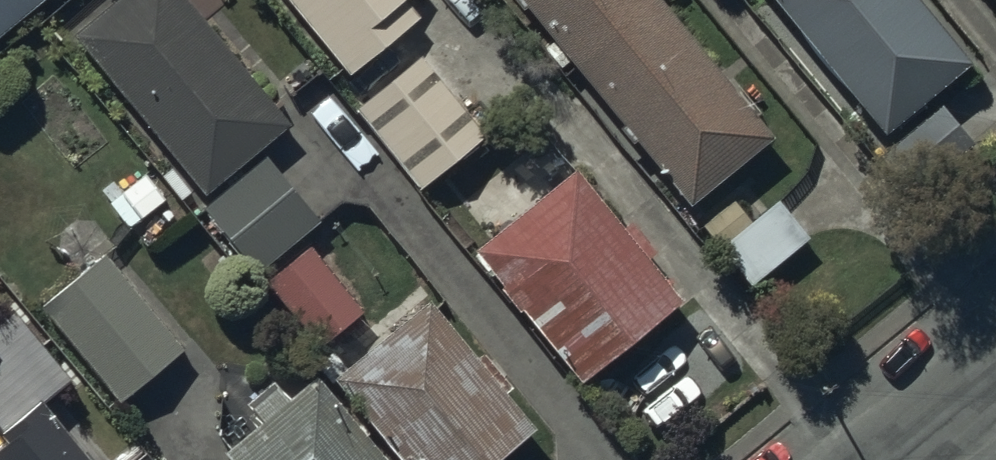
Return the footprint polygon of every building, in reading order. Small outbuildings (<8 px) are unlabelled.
[(26,0),(0,0),(0,20),(26,0)] [(179,0),(138,0),(89,41),(212,189),(286,127),(179,0)] [(343,60),(412,4),(409,0),(293,0),(343,60)] [(692,214),(776,143),(656,0),(514,0),(692,214)] [(889,137),(970,69),(913,0),(775,0),(889,137)] [(421,51),(358,101),(420,178),(482,128),(421,51)] [(973,151),(942,115),(889,160),(919,196),(973,151)] [(267,151),(207,200),(253,256),(313,207),(267,151)] [(572,167),(478,243),(585,373),(678,297),(572,167)] [(779,204),(721,253),(753,291),(811,242),(779,204)] [(307,245),(272,274),(323,337),(359,308),(307,245)] [(104,250),(46,296),(123,392),(181,347),(104,250)] [(339,364),(419,459),(483,459),(526,425),(419,298),(339,364)] [(10,446),(0,454),(0,459),(86,459),(45,410),(74,386),(13,310),(0,321),(0,433),(10,446)] [(224,450),(233,459),(387,459),(314,372),(283,397),(269,380),(242,402),(258,421),(224,450)]
